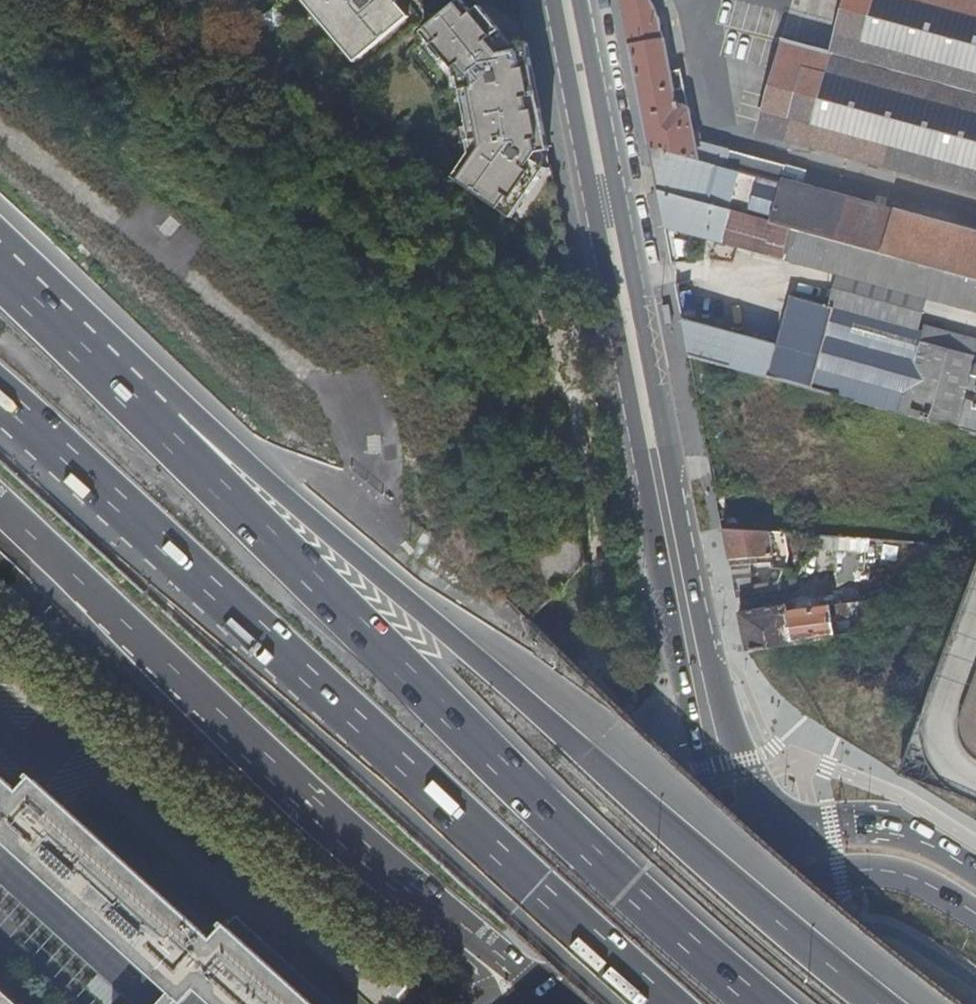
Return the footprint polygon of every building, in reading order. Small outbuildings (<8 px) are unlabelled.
[(333,33),(338,29),(359,54),(409,13),(398,0),(305,0),(333,33)] [(455,175),(571,255),(529,40),(529,37),(503,42),(472,4),(465,9),(458,0),(423,29),(433,42),(431,43),(444,58),(445,56),(454,67),(472,151),(455,175)] [(783,180),(788,166),(730,149),(730,148),(703,141),(697,142),(682,70),(671,71),(661,16),(654,0),(624,0),(652,147),(715,164),(783,183),(783,180)] [(842,23),(834,52),(786,39),(762,131),(975,190),(975,0),(848,0),(842,23)] [(834,52),(842,23),(794,10),(786,39),(834,52)] [(0,74),(0,91),(9,80),(0,74)] [(695,199),(705,202),(715,164),(652,147),(660,191),(694,200),(695,199)] [(772,220),(783,183),(715,164),(705,202),(772,220)] [(895,209),(894,211),(783,180),(783,183),(772,220),(773,222),(795,228),(885,252),(885,251),(975,276),(975,232),(895,209)] [(787,259),(795,228),(773,222),(772,220),(705,202),(695,199),(694,200),(660,191),(667,227),(787,259)] [(885,251),(885,252),(795,228),(787,259),(840,274),(931,299),(975,312),(975,276),(885,251)] [(922,331),(924,324),(931,299),(840,274),(833,299),(839,301),(837,307),(922,331)] [(682,306),(694,304),(692,292),(680,294),(682,306)] [(975,434),(975,339),(924,324),(922,331),(837,307),(839,301),(833,299),(828,298),(826,304),(792,295),(778,345),(685,320),(692,356),(732,367),(733,368),(797,385),(840,397),(859,402),(880,408),(975,434)] [(682,306),(685,320),(697,318),(694,304),(682,306)] [(725,528),(738,596),(755,594),(749,564),(767,563),(766,557),(790,555),(786,533),(749,530),(725,528)] [(837,550),(838,537),(814,535),(813,548),(837,550)] [(748,651),(779,646),(860,633),(951,545),(924,543),(865,601),(789,613),(787,606),(741,614),(748,651)] [(797,578),(779,581),(780,590),(798,587),(797,578)] [(228,920),(213,937),(35,772),(20,789),(0,771),(0,1003),(327,1003),(228,920)]
